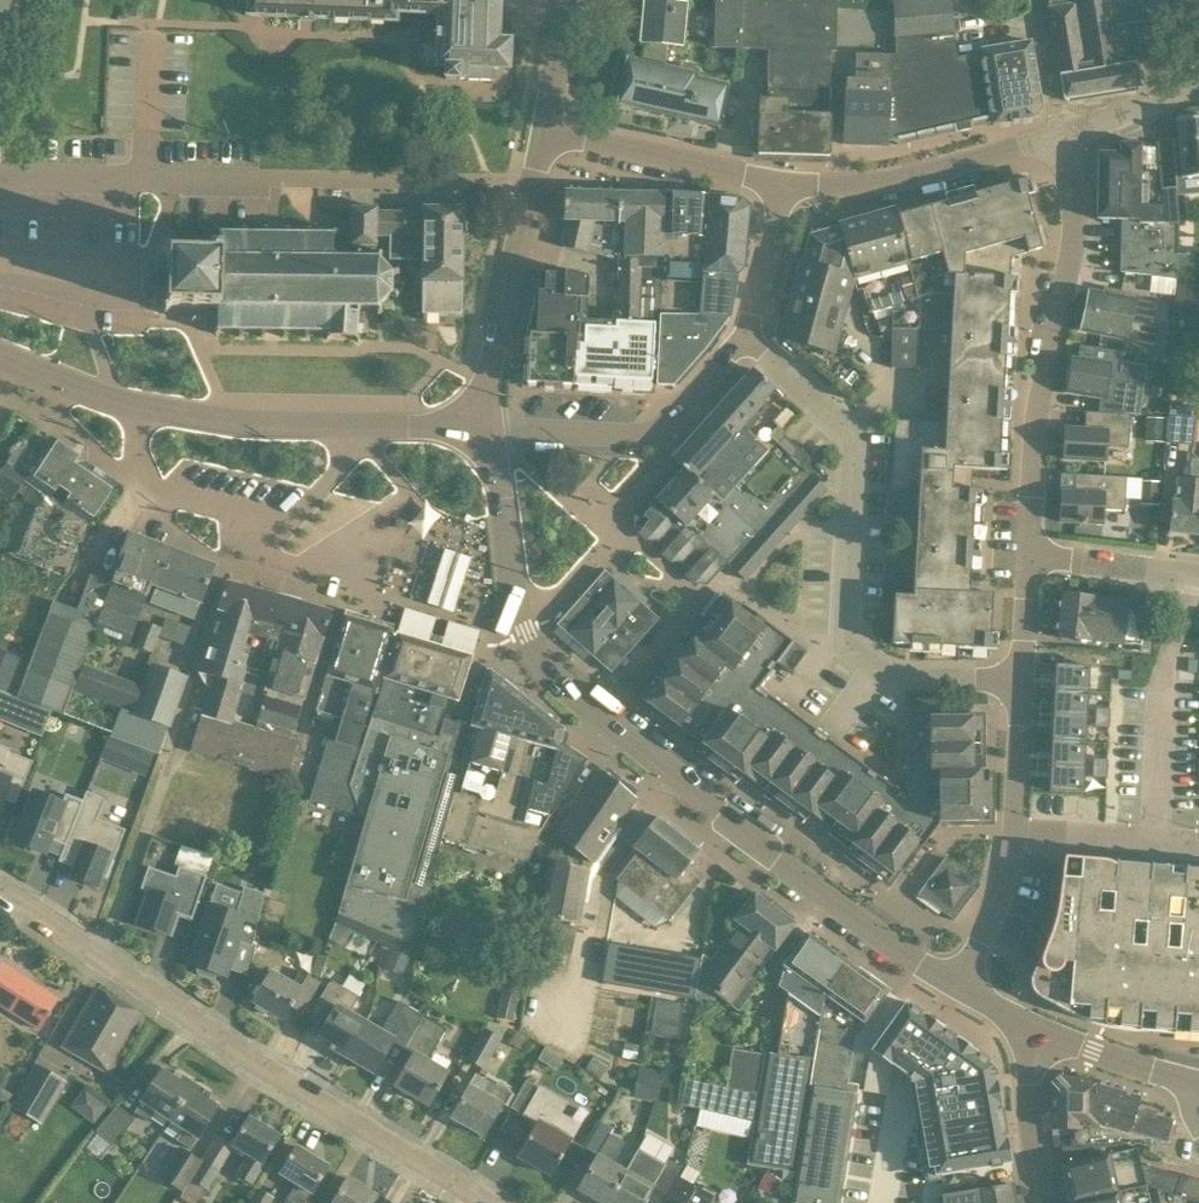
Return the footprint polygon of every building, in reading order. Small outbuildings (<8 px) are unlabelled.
[(2,49),(10,19),(6,18),(11,0),(0,0),(0,48),(2,49)] [(237,7),(247,7),(247,16),(265,16),(300,18),(314,18),(336,19),(361,20),(396,22),(396,13),(412,14),(428,14),(429,0),(237,0),(237,7)] [(428,14),(437,15),(436,40),(426,40),(420,46),(419,61),(426,67),(445,68),(444,79),(492,81),(493,69),(509,69),(510,40),(498,39),(499,0),(429,0),(428,14)] [(767,100),(760,99),(758,156),(828,157),(829,116),(828,116),(830,51),(834,51),(837,1),(778,0),(716,0),(715,15),(700,15),(699,45),(714,45),(714,49),(741,49),(768,51),(767,100)] [(951,0),(891,0),(893,39),(895,38),(895,47),(895,55),(895,81),(894,141),(992,116),(981,52),(957,58),(953,41),(952,34),(953,33),(951,0)] [(1137,43),(1133,25),(1198,12),(1198,0),(1047,0),(1048,9),(1059,76),(1063,100),(1138,88),(1135,65),(1139,64),(1137,43)] [(644,43),(666,45),(682,46),(686,5),(643,1),(641,24),(639,42),(644,43)] [(981,50),(981,52),(992,116),(993,124),(1035,117),(1041,108),(1030,42),(981,50)] [(644,43),(642,62),(625,58),(615,106),(719,129),(726,96),(729,85),(696,78),(696,74),(680,71),(664,67),(666,45),(644,43)] [(886,146),(888,81),(895,81),(895,55),(857,54),(856,80),(845,80),(843,145),(886,146)] [(1174,157),(1175,173),(1181,173),(1181,178),(1198,177),(1198,119),(1176,121),(1179,156),(1174,157)] [(1175,224),(1162,224),(1156,148),(1140,147),(1140,144),(1119,144),(1119,153),(1097,153),(1095,219),(1120,220),(1119,272),(1175,279),(1175,272),(1175,255),(1175,224)] [(895,595),(892,644),(906,644),(921,645),(921,653),(928,653),(928,646),(989,649),(997,649),(997,646),(989,646),(992,594),(980,593),(969,592),(971,560),(978,560),(978,552),(972,552),(975,495),(981,495),(981,493),(982,491),(971,490),(952,489),(952,478),(953,467),(972,468),(987,469),(997,470),(1006,470),(1006,466),(999,466),(1002,409),(1009,409),(1009,403),(1002,402),(1006,345),(1013,346),(1013,339),(1006,339),(1009,282),(1016,282),(1016,278),(1009,278),(1010,258),(1018,256),(1021,255),(1027,253),(1041,249),(1035,227),(1023,185),(1030,183),(1031,183),(1030,179),(1029,179),(1022,181),(1007,186),(974,195),(963,198),(961,191),(961,190),(955,192),(957,199),(946,202),(929,207),(948,275),(954,276),(953,294),(946,422),(895,420),(894,432),(894,435),(891,489),(918,491),(913,596),(906,595),(895,595)] [(655,314),(659,314),(661,290),(697,293),(696,308),(722,327),(729,319),(736,277),(743,268),(749,208),(739,199),(708,197),(708,196),(617,192),(565,190),(564,220),(568,220),(562,247),(587,254),(587,252),(618,260),(616,280),(619,280),(617,322),(655,324),(655,314)] [(423,208),(423,211),(377,210),(377,208),(350,207),(350,214),(350,227),(349,246),(376,246),(376,237),(390,237),(389,260),(422,261),(422,314),(428,314),(439,314),(461,315),(463,208),(423,208)] [(919,330),(934,330),(935,293),(953,294),(954,276),(948,275),(929,207),(897,215),(918,291),(917,330),(919,330)] [(892,312),(892,335),(891,368),(918,368),(919,330),(917,330),(918,291),(897,215),(895,216),(893,211),(881,215),(838,227),(852,280),(852,279),(859,277),(868,312),(874,311),(900,304),(900,312),(892,312)] [(852,280),(838,227),(809,235),(800,265),(846,279),(849,289),(852,280)] [(390,294),(390,274),(377,259),(333,258),(333,234),(262,233),(220,232),(220,244),(223,247),(222,255),(172,254),(166,247),(162,250),(168,258),(167,280),(166,302),(159,308),(163,312),(170,306),(219,308),(218,330),(329,332),(329,336),(356,337),(357,308),(376,308),(390,294)] [(1175,255),(1175,272),(1194,273),(1195,255),(1175,255)] [(589,276),(548,266),(543,265),(538,285),(517,374),(528,377),(527,383),(651,390),(652,385),(655,324),(617,322),(585,321),(589,276)] [(800,265),(780,339),(829,382),(846,397),(851,402),(869,378),(839,353),(843,334),(837,333),(837,332),(849,289),(846,279),(800,265)] [(1184,322),(1198,323),(1198,283),(1187,282),(1184,322)] [(659,314),(656,385),(672,386),(700,355),(722,327),(696,308),(697,293),(661,290),(659,314)] [(1081,328),(1127,338),(1127,339),(1155,345),(1159,328),(1131,322),(1135,302),(1088,292),(1081,328)] [(1088,392),(1100,394),(1099,413),(1130,414),(1139,415),(1147,367),(1121,363),(1120,373),(1108,371),(1108,366),(1072,361),(1068,386),(1089,390),(1088,392)] [(673,459),(679,465),(684,470),(675,480),(670,481),(657,495),(657,499),(642,516),(642,529),(706,586),(725,565),(743,581),(800,517),(805,511),(826,488),(807,471),(801,466),(808,458),(803,454),(790,442),(783,435),(802,414),(753,370),(673,459)] [(46,531),(30,552),(51,567),(66,546),(73,551),(112,499),(91,483),(97,475),(38,430),(44,422),(18,403),(0,428),(0,496),(46,531)] [(1170,405),(1167,441),(1188,443),(1192,407),(1170,405)] [(1086,412),(1085,429),(1065,428),(1063,459),(1105,462),(1106,447),(1128,448),(1130,414),(1099,413),(1086,412)] [(1146,418),(1145,435),(1165,436),(1166,419),(1146,418)] [(1170,532),(1198,534),(1198,456),(1194,455),(1187,455),(1185,472),(1184,472),(1183,479),(1176,478),(1174,499),(1173,499),(1170,532)] [(952,489),(971,490),(972,468),(953,467),(952,478),(952,489)] [(1074,474),(1074,492),(1062,491),(1060,522),(1102,524),(1103,510),(1124,511),(1126,477),(1074,474)] [(129,641),(150,585),(153,586),(160,565),(163,566),(169,549),(129,534),(115,571),(117,571),(112,583),(90,574),(77,610),(53,601),(36,644),(16,698),(62,716),(94,628),(129,641)] [(471,617),(489,561),(427,541),(409,596),(471,617)] [(155,587),(151,600),(194,617),(200,604),(201,604),(211,577),(215,566),(169,549),(163,566),(160,565),(153,586),(155,587)] [(377,592),(399,599),(406,577),(384,571),(377,592)] [(577,651),(583,649),(610,673),(638,642),(658,619),(605,572),(584,596),(575,605),(557,626),(579,645),(577,651)] [(199,673),(209,690),(191,753),(235,766),(243,739),(245,739),(248,729),(231,724),(240,694),(253,697),(260,673),(255,671),(259,649),(275,654),(283,628),(271,624),(280,597),(227,581),(199,673)] [(1154,618),(1125,615),(1126,602),(1063,594),(1058,636),(1130,645),(1129,649),(1150,652),(1154,618)] [(266,689),(302,700),(303,701),(330,612),(280,597),(271,624),(283,628),(275,654),(259,649),(255,671),(260,673),(270,676),(266,689)] [(758,687),(776,662),(789,646),(724,598),(694,639),(686,633),(638,698),(679,729),(680,728),(701,744),(696,750),(738,782),(743,775),(806,821),(811,814),(850,843),(844,850),(887,882),(898,868),(903,872),(939,824),(989,824),(989,767),(980,767),(980,717),(962,717),(962,709),(906,709),(906,796),(758,687)] [(586,761),(560,744),(564,729),(491,670),(486,669),(470,727),(471,727),(468,740),(440,732),(439,737),(433,736),(441,708),(454,712),(456,702),(458,702),(472,656),(440,646),(443,638),(431,634),(428,643),(400,634),(396,633),(392,632),(393,630),(344,616),(319,694),(323,695),(317,711),(335,717),(309,800),(366,818),(364,824),(354,821),(350,833),(360,837),(346,883),(347,884),(335,923),(381,943),(415,958),(442,838),(527,860),(544,823),(558,803),(586,761)] [(159,636),(183,646),(190,628),(165,618),(161,628),(143,622),(134,646),(152,653),(159,636)] [(792,642),(789,646),(776,662),(791,674),(807,652),(795,644),(792,642)] [(1060,663),(1059,688),(1093,690),(1094,665),(1060,663)] [(74,691),(119,708),(133,713),(143,687),(84,664),(74,691)] [(143,687),(133,713),(133,714),(165,727),(169,728),(188,678),(152,664),(143,687)] [(1117,670),(1117,680),(1124,680),(1131,681),(1132,671),(1117,670)] [(1059,688),(1058,714),(1091,715),(1093,690),(1059,688)] [(42,736),(51,713),(30,704),(0,692),(0,719),(42,736)] [(255,731),(248,729),(245,739),(243,739),(235,766),(287,781),(298,743),(290,741),(292,733),(294,733),(301,709),(264,698),(257,722),(255,731)] [(119,708),(108,737),(131,746),(154,755),(158,745),(165,727),(133,714),(133,713),(119,708)] [(1095,708),(1095,718),(1109,718),(1109,709),(1095,708)] [(1058,714),(1056,739),(1090,741),(1091,715),(1058,714)] [(1095,718),(1094,727),(1108,728),(1109,718),(1095,718)] [(131,746),(108,737),(100,757),(123,766),(131,746)] [(1056,739),(1055,764),(1089,766),(1090,741),(1056,739)] [(0,746),(0,806),(3,799),(15,804),(32,762),(7,752),(9,749),(0,746)] [(1093,759),(1092,768),(1106,769),(1107,759),(1093,759)] [(1055,764),(1053,790),(1087,792),(1089,766),(1055,764)] [(1092,768),(1092,778),(1106,778),(1106,769),(1092,768)] [(631,795),(599,772),(555,833),(593,861),(637,799),(631,795)] [(82,803),(65,845),(60,858),(74,864),(68,877),(98,889),(104,876),(106,877),(125,830),(98,819),(105,799),(86,792),(82,803)] [(34,794),(16,840),(44,852),(49,838),(65,845),(82,803),(66,797),(63,806),(34,794)] [(702,867),(691,859),(698,850),(658,817),(635,846),(640,850),(618,879),(669,920),(697,886),(701,881),(695,876),(702,867)] [(1130,1030),(1198,1036),(1198,869),(1198,876),(1170,874),(1170,873),(1162,869),(1157,867),(1153,866),(1146,865),(1138,863),(1064,857),(1063,866),(1063,871),(1063,877),(1065,897),(1059,896),(1058,905),(1056,911),(1055,919),(1053,925),(1052,929),(1050,935),(1048,939),(1046,945),(1043,950),(1042,954),(1041,959),(1041,960),(1040,962),(1041,965),(1041,966),(1042,967),(1043,969),(1047,975),(1050,972),(1056,981),(1061,989),(1059,990),(1058,992),(1057,995),(1056,997),(1056,998),(1056,1000),(1056,1002),(1057,1004),(1058,1006),(1059,1008),(1061,1009),(1062,1010),(1069,1013),(1078,1017),(1084,1020),(1094,1023),(1106,1026),(1115,1028),(1125,1030),(1130,1030)] [(944,858),(918,894),(953,920),(980,885),(944,858)] [(550,863),(540,916),(551,919),(545,950),(571,954),(576,925),(580,925),(590,871),(550,863)] [(178,867),(175,876),(148,867),(140,889),(147,891),(136,925),(170,937),(177,915),(190,919),(190,920),(192,921),(207,876),(178,867)] [(243,887),(241,893),(243,893),(236,912),(210,903),(208,902),(186,964),(197,968),(196,972),(198,975),(211,980),(215,978),(216,975),(227,978),(230,970),(239,942),(252,946),(263,894),(243,887)] [(734,920),(738,923),(710,960),(702,954),(695,998),(714,1000),(717,996),(738,1012),(761,981),(754,976),(794,924),(754,894),(734,920)] [(789,996),(778,1057),(773,1093),(761,1093),(725,1087),(684,1079),(679,1104),(699,1109),(713,1112),(753,1121),(746,1166),(759,1168),(792,1173),(807,1083),(808,1083),(821,998),(846,962),(806,934),(783,966),(785,967),(777,987),(789,996)] [(610,942),(602,985),(649,994),(691,1002),(699,959),(610,942)] [(863,1023),(886,991),(846,962),(821,998),(808,1083),(810,1083),(791,1202),(840,1202),(858,1094),(856,1094),(858,1085),(847,1083),(854,1041),(866,1024),(863,1023)] [(9,1012),(29,982),(0,963),(0,1006),(9,1012)] [(299,972),(292,984),(270,971),(252,1002),(282,1020),(290,1006),(302,1013),(319,984),(299,972)] [(312,1013),(327,1022),(316,1041),(345,1058),(365,1022),(350,1013),(359,997),(331,980),(312,1013)] [(58,1000),(29,982),(9,1012),(39,1031),(58,1000)] [(95,988),(61,1047),(109,1075),(144,1016),(95,988)] [(679,1036),(683,1001),(657,998),(653,1033),(679,1036)] [(870,1050),(863,1090),(886,1095),(892,1065),(903,1073),(907,1076),(909,1077),(910,1083),(918,1082),(934,1176),(953,1173),(1011,1163),(1006,1138),(1000,1106),(1001,1106),(998,1088),(996,1080),(993,1064),(977,1053),(977,1052),(975,1051),(974,1051),(958,1040),(959,1039),(956,1037),(956,1038),(944,1030),(945,1029),(942,1027),(934,1022),(926,1016),(924,1014),(923,1015),(905,1001),(870,1050)] [(373,1074),(392,1042),(403,1048),(422,1016),(399,1002),(382,1032),(365,1022),(345,1058),(373,1074)] [(403,1048),(413,1054),(394,1086),(428,1106),(448,1073),(428,1061),(446,1030),(422,1016),(403,1048)] [(483,1028),(466,1060),(484,1070),(502,1038),(483,1028)] [(732,1049),(725,1087),(761,1093),(773,1093),(778,1057),(763,1055),(732,1049)] [(42,1126),(68,1083),(36,1064),(10,1107),(42,1126)] [(638,1067),(633,1099),(654,1102),(659,1070),(638,1067)] [(148,1121),(154,1111),(170,1122),(195,1084),(175,1072),(172,1077),(160,1070),(139,1102),(141,1103),(134,1112),(148,1121)] [(501,1104),(485,1095),(491,1084),(475,1075),(451,1118),(483,1136),(501,1104)] [(1127,1142),(1127,1134),(1129,1134),(1129,1133),(1167,1142),(1173,1120),(1136,1109),(1140,1097),(1096,1085),(1096,1081),(1057,1076),(1051,1083),(1051,1129),(1070,1129),(1070,1146),(1127,1142)] [(72,1103),(93,1122),(110,1104),(89,1084),(72,1103)] [(191,1149),(197,1140),(219,1107),(207,1100),(211,1095),(195,1084),(170,1122),(183,1130),(177,1140),(191,1149)] [(524,1116),(537,1123),(518,1156),(550,1174),(570,1140),(551,1130),(566,1103),(540,1088),(524,1116)] [(96,1132),(113,1146),(134,1119),(117,1106),(96,1132)] [(713,1112),(699,1109),(695,1126),(709,1130),(713,1112)] [(264,1166),(262,1164),(279,1137),(248,1118),(231,1146),(247,1155),(236,1175),(253,1185),(264,1166)] [(613,1164),(625,1143),(610,1134),(578,1189),(602,1202),(607,1202),(625,1171),(613,1164)] [(160,1178),(183,1193),(202,1162),(179,1147),(160,1178)] [(312,1194),(328,1167),(296,1147),(279,1174),(296,1185),(285,1202),(306,1202),(312,1194)] [(1067,1202),(1073,1202),(1145,1185),(1198,1202),(1198,1179),(1187,1175),(1186,1178),(1147,1166),(1141,1168),(1136,1149),(1108,1157),(1060,1166),(1067,1202)] [(625,1172),(625,1171),(607,1202),(643,1202),(652,1187),(666,1195),(682,1167),(668,1159),(664,1165),(650,1156),(650,1157),(637,1150),(625,1172)] [(202,1162),(183,1193),(179,1199),(181,1200),(180,1202),(197,1202),(219,1168),(204,1159),(202,1162)] [(1007,1184),(978,1190),(976,1178),(953,1175),(936,1202),(1011,1202),(1007,1184)] [(713,1201),(714,1199),(678,1177),(663,1202),(716,1202),(713,1201)] [(376,1196),(347,1178),(332,1202),(372,1202),(376,1196)] [(1145,1185),(1073,1202),(1149,1202),(1145,1185)] [(249,1202),(270,1202),(273,1198),(258,1189),(249,1202)]
